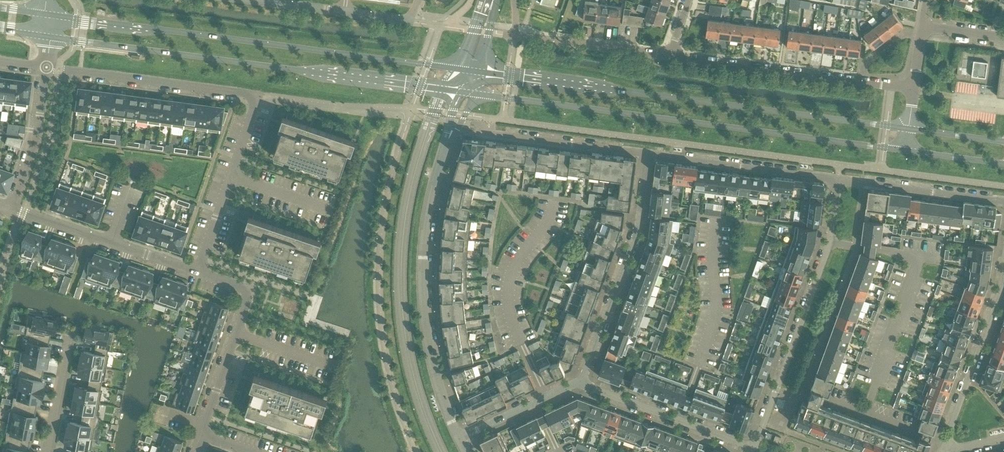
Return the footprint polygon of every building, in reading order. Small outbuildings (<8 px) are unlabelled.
[(595,21),(598,4),(598,3),(599,0),(580,0),(575,14),(583,16),(583,19),(595,21)] [(649,7),(665,13),(668,6),(669,2),(664,0),(651,0),(649,7)] [(903,1),(902,6),(913,8),(914,1),(908,0),(903,0),(903,1)] [(595,21),(606,23),(609,5),(598,3),(598,4),(595,21)] [(649,7),(638,4),(636,9),(647,13),(645,19),(661,25),(664,17),(665,13),(665,14),(665,13),(649,7)] [(823,11),(830,13),(831,6),(824,4),(823,11)] [(609,5),(606,23),(619,24),(621,7),(609,5)] [(721,14),(722,7),(710,5),(708,14),(721,16),(721,14)] [(831,6),(830,13),(837,14),(838,7),(831,6)] [(983,15),(990,17),(992,10),(986,8),(983,15)] [(846,16),(854,17),(855,10),(848,9),(846,16)] [(855,10),(854,17),(861,18),(862,11),(855,10)] [(893,13),(883,20),(893,33),(896,31),(903,26),(893,13)] [(714,37),(718,37),(720,21),(708,20),(705,36),(714,37)] [(893,33),(883,20),(873,28),(883,41),(890,36),(889,36),(893,33)] [(722,38),(730,39),(732,23),(720,21),(718,37),(722,38)] [(738,40),(742,41),(744,25),(732,23),(730,39),(738,40)] [(746,41),(754,42),(756,26),(744,25),(742,41),(746,41)] [(762,43),(766,44),(768,28),(756,26),(754,42),(762,43)] [(768,28),(766,44),(770,44),(778,46),(780,29),(768,28)] [(883,41),(873,28),(864,35),(873,48),(883,41)] [(795,47),(799,48),(801,32),(788,30),(786,47),(795,48),(795,47)] [(803,49),(811,50),(813,34),(801,32),(799,48),(803,49)] [(819,51),(823,51),(825,35),(813,34),(811,50),(819,51)] [(827,52),(834,53),(837,37),(825,35),(823,51),(827,52)] [(842,54),(846,54),(849,38),(837,37),(834,53),(842,54)] [(849,38),(846,54),(850,55),(859,56),(861,40),(849,38)] [(974,60),(972,76),(986,78),(988,62),(974,60)] [(15,106),(15,105),(18,82),(18,81),(12,80),(6,79),(3,104),(14,105),(14,106),(15,106)] [(18,82),(15,105),(26,107),(27,108),(30,82),(23,81),(18,81),(18,82)] [(88,116),(92,91),(92,90),(86,90),(80,89),(76,114),(77,114),(88,115),(88,116)] [(100,117),(104,92),(98,91),(97,91),(92,90),(92,91),(88,116),(89,116),(89,115),(100,117)] [(112,119),(116,95),(116,93),(110,93),(104,92),(100,117),(101,117),(101,112),(113,113),(112,119)] [(124,121),(128,95),(121,94),(116,93),(116,95),(112,119),(113,119),(113,118),(124,120),(124,121)] [(136,122),(139,98),(139,97),(134,96),(129,95),(128,95),(124,121),(125,120),(136,121),(136,122)] [(148,124),(151,98),(145,97),(139,97),(139,98),(136,122),(136,121),(148,123),(148,124)] [(159,125),(160,125),(163,101),(163,100),(158,99),(151,98),(148,124),(148,123),(160,125),(159,125)] [(171,127),(172,127),(175,101),(169,101),(169,100),(163,100),(163,101),(160,125),(171,126),(171,127)] [(183,128),(184,128),(187,104),(187,103),(182,102),(181,102),(175,101),(172,127),(172,126),(183,128)] [(195,130),(196,130),(199,105),(193,104),(192,104),(187,103),(187,104),(184,128),(184,129),(184,128),(195,129),(195,130)] [(207,132),(211,107),(211,106),(205,105),(200,105),(199,105),(196,130),(196,129),(207,131),(207,132)] [(211,107),(207,132),(208,132),(208,131),(219,132),(219,133),(220,133),(221,124),(221,122),(224,122),(227,115),(226,115),(222,114),(223,111),(223,108),(217,107),(216,107),(211,106),(211,107)] [(286,118),(286,119),(284,125),(282,130),(274,153),(298,161),(305,164),(306,164),(340,176),(348,152),(349,147),(352,140),(351,140),(312,127),(309,126),(287,118),(286,118)] [(12,124),(11,134),(18,135),(19,132),(24,133),(25,126),(12,124)] [(482,164),(483,164),(486,141),(478,140),(478,138),(465,136),(465,138),(464,138),(458,156),(472,160),(471,161),(474,161),(482,162),(482,164)] [(12,137),(9,145),(20,149),(23,139),(12,137)] [(483,164),(493,165),(496,142),(486,141),(483,164)] [(493,165),(503,166),(506,144),(496,142),(493,165)] [(503,166),(514,168),(517,145),(506,144),(503,166)] [(514,168),(524,169),(527,146),(517,145),(514,168)] [(524,169),(535,171),(539,148),(527,146),(524,169)] [(535,171),(546,172),(549,149),(539,148),(535,171)] [(546,172),(556,174),(559,151),(549,149),(546,172)] [(556,174),(568,175),(571,152),(559,151),(556,174)] [(568,175),(578,176),(581,154),(571,152),(568,175)] [(589,176),(592,153),(591,155),(581,154),(578,176),(589,178),(589,176)] [(589,176),(599,177),(602,154),(592,153),(589,176)] [(599,177),(610,178),(613,156),(602,154),(599,177)] [(465,182),(471,161),(472,160),(458,156),(460,157),(453,179),(465,182)] [(610,178),(620,180),(621,180),(624,157),(613,156),(610,178)] [(620,180),(618,197),(631,199),(636,159),(624,157),(621,180),(620,180)] [(672,183),(673,183),(675,164),(657,161),(656,162),(653,182),(659,183),(660,174),(673,175),(672,183)] [(673,183),(683,185),(686,165),(675,164),(673,183)] [(693,191),(694,191),(697,167),(686,165),(683,185),(694,186),(693,191)] [(0,170),(0,189),(5,191),(11,174),(1,170),(2,166),(0,170)] [(694,191),(704,192),(707,170),(697,169),(697,167),(694,191)] [(704,192),(715,194),(718,172),(707,170),(704,192)] [(715,194),(726,195),(729,173),(718,172),(715,194)] [(726,195),(736,197),(739,175),(729,173),(726,195)] [(736,197),(747,198),(750,176),(739,175),(736,197)] [(747,198),(758,199),(761,178),(750,176),(747,198)] [(758,199),(769,201),(772,176),(771,179),(761,178),(758,199)] [(770,196),(780,198),(783,178),(772,176),(769,201),(770,196)] [(802,187),(803,181),(783,178),(780,198),(779,206),(783,206),(785,207),(786,198),(791,199),(793,185),(802,187)] [(802,200),(822,203),(824,185),(823,183),(803,181),(802,187),(812,188),(810,201),(802,200)] [(58,209),(63,211),(64,210),(71,187),(72,186),(71,186),(71,187),(60,183),(60,182),(58,188),(51,207),(58,209)] [(658,192),(659,183),(653,182),(650,203),(670,205),(678,206),(679,202),(671,201),(672,194),(658,192)] [(452,184),(449,194),(472,199),(474,189),(452,183),(452,184)] [(68,213),(75,215),(83,190),(82,190),(82,191),(71,187),(64,210),(63,211),(68,213)] [(868,189),(865,217),(869,218),(870,211),(886,213),(889,192),(868,189)] [(81,217),(86,219),(86,218),(94,194),(94,195),(83,191),(83,190),(75,215),(81,217)] [(900,194),(889,192),(886,213),(887,213),(887,211),(897,212),(900,194)] [(86,218),(86,219),(91,220),(98,223),(106,198),(105,198),(105,199),(94,195),(95,194),(94,194),(86,218)] [(449,194),(447,204),(469,209),(472,199),(449,194)] [(910,195),(900,194),(897,212),(907,214),(907,218),(910,195)] [(618,197),(608,195),(606,208),(629,211),(631,199),(618,197)] [(911,195),(910,195),(907,218),(918,219),(920,201),(910,199),(911,195)] [(802,200),(800,211),(820,214),(822,203),(802,200)] [(931,202),(920,201),(918,219),(929,221),(931,202)] [(942,204),(931,202),(929,221),(939,222),(942,204)] [(963,206),(953,205),(950,224),(961,225),(964,202),(963,202),(963,206)] [(975,204),(964,202),(961,225),(962,221),(972,223),(971,227),(975,204)] [(669,216),(670,205),(650,203),(649,214),(669,216)] [(447,204),(445,215),(471,220),(472,220),(468,219),(469,209),(447,204)] [(953,205),(942,204),(939,222),(950,224),(953,205)] [(985,205),(975,204),(971,227),(982,228),(985,205)] [(996,207),(985,205),(982,228),(983,228),(983,224),(993,225),(993,230),(999,231),(1001,213),(996,213),(996,207)] [(140,237),(146,239),(146,238),(154,215),(153,215),(143,212),(143,211),(142,211),(140,216),(134,235),(140,237)] [(602,211),(601,220),(601,221),(622,229),(624,214),(602,211)] [(820,214),(800,211),(799,222),(819,225),(820,214)] [(151,241),(157,243),(165,219),(165,218),(165,219),(154,215),(146,238),(146,239),(151,241)] [(445,215),(443,226),(470,229),(471,220),(445,215)] [(651,217),(650,229),(672,231),(673,220),(651,217)] [(865,217),(863,232),(881,234),(883,223),(869,221),(869,218),(865,217)] [(272,264),(306,275),(314,252),(315,247),(318,240),(317,240),(278,227),(276,226),(275,226),(253,218),(252,218),(249,225),(248,230),(240,253),(264,261),(272,264)] [(163,245),(168,247),(169,246),(177,222),(176,222),(174,228),(164,224),(166,219),(165,219),(157,243),(163,245)] [(597,219),(593,230),(618,239),(622,229),(601,221),(601,220),(597,219)] [(169,246),(168,247),(174,249),(180,251),(187,232),(188,226),(188,227),(177,223),(177,222),(169,246)] [(443,226),(442,236),(469,239),(469,238),(470,229),(443,226)] [(793,237),(815,242),(817,229),(795,226),(793,237)] [(650,229),(648,238),(670,243),(672,231),(650,229)] [(33,258),(39,260),(43,247),(42,249),(38,247),(37,247),(39,243),(42,235),(39,234),(29,230),(21,256),(33,260),(33,258)] [(593,230),(590,239),(615,248),(618,239),(593,230)] [(881,234),(863,232),(861,243),(865,243),(865,244),(866,244),(866,243),(875,245),(876,245),(880,245),(881,234)] [(442,236),(441,248),(468,250),(469,239),(442,236)] [(793,237),(790,247),(810,254),(815,242),(793,237)] [(43,264),(55,268),(64,242),(52,238),(49,247),(48,250),(43,249),(43,247),(39,260),(44,262),(43,264)] [(648,238),(645,247),(666,254),(670,243),(648,238)] [(590,239),(586,250),(611,259),(615,248),(590,239)] [(64,242),(55,268),(65,271),(67,272),(67,270),(73,272),(77,259),(76,260),(75,260),(72,258),(71,258),(72,257),(73,254),(76,246),(64,242)] [(969,245),(967,257),(991,260),(993,249),(969,245)] [(645,247),(641,257),(662,264),(666,254),(645,247)] [(790,247),(786,257),(807,264),(810,254),(790,247)] [(441,248),(440,258),(467,260),(468,251),(468,250),(441,248)] [(586,250),(582,260),(607,269),(611,259),(586,250)] [(87,279),(98,283),(107,257),(95,253),(92,261),(91,265),(86,263),(87,262),(86,262),(82,275),(86,276),(87,277),(87,279)] [(861,253),(857,263),(874,270),(878,259),(874,257),(874,254),(873,254),(873,257),(864,254),(864,253),(863,254),(861,253)] [(111,285),(116,287),(120,274),(120,275),(115,273),(116,269),(119,261),(107,257),(98,283),(110,287),(111,285)] [(641,257),(638,267),(658,275),(662,264),(641,257)] [(786,257),(782,267),(803,275),(807,264),(786,257)] [(967,257),(966,268),(989,272),(991,260),(967,257)] [(440,258),(440,269),(467,270),(467,261),(467,260),(440,258)] [(582,260),(579,270),(604,279),(607,269),(582,260)] [(857,263),(853,273),(871,280),(874,270),(857,263)] [(121,290),(132,294),(141,269),(129,265),(126,273),(125,277),(120,275),(120,274),(116,287),(121,288),(121,290)] [(638,267),(634,277),(655,285),(658,275),(638,267)] [(782,267),(779,277),(799,285),(803,275),(782,267)] [(971,270),(970,279),(988,283),(989,279),(989,272),(966,268),(966,269),(971,270)] [(145,296),(150,298),(154,285),(154,287),(149,285),(150,281),(153,273),(141,269),(132,294),(144,298),(145,296)] [(440,269),(440,281),(467,280),(467,272),(467,270),(440,269)] [(579,270),(575,280),(600,290),(604,279),(579,270)] [(853,273),(849,283),(867,290),(871,280),(853,273)] [(155,302),(166,306),(175,280),(163,276),(161,285),(159,288),(154,287),(155,285),(154,285),(150,298),(155,300),(155,302)] [(634,277),(630,288),(651,295),(655,285),(634,277)] [(779,277),(775,287),(796,295),(799,285),(779,277)] [(965,287),(984,294),(986,287),(987,287),(988,283),(970,279),(966,287),(965,287)] [(175,280),(166,306),(178,310),(179,308),(184,310),(188,297),(188,298),(183,297),(183,296),(184,293),(184,292),(187,284),(175,280)] [(440,281),(440,291),(467,290),(467,280),(440,281)] [(575,280),(571,290),(596,300),(600,290),(575,280)] [(849,283),(846,294),(863,300),(867,290),(849,283)] [(775,287),(771,297),(792,305),(796,295),(775,287)] [(965,287),(961,298),(980,305),(984,294),(965,287)] [(82,290),(77,288),(74,296),(80,298),(82,290)] [(630,288),(627,298),(647,305),(651,295),(630,288)] [(440,291),(440,302),(467,300),(467,290),(440,291)] [(571,290),(567,301),(593,310),(596,300),(571,290)] [(846,294),(842,304),(860,310),(863,300),(846,294)] [(771,297),(768,308),(788,315),(792,305),(771,297)] [(627,298),(623,308),(644,315),(647,305),(627,298)] [(961,298),(957,309),(976,316),(980,305),(961,298)] [(440,302),(441,313),(464,311),(463,301),(467,300),(440,302)] [(204,310),(204,311),(228,319),(228,317),(226,316),(229,307),(228,307),(227,307),(211,301),(208,312),(204,310)] [(567,301),(564,311),(589,320),(593,310),(567,301)] [(842,304),(838,314),(856,320),(860,310),(842,304)] [(623,308),(619,318),(640,326),(644,315),(623,308)] [(768,308),(764,318),(784,325),(788,315),(768,308)] [(957,309),(953,320),(972,326),(976,316),(957,309)] [(204,311),(201,321),(224,329),(225,327),(222,326),(224,320),(227,321),(228,319),(204,311)] [(441,313),(443,324),(466,321),(465,312),(464,311),(441,313)] [(563,311),(563,323),(585,331),(589,320),(564,311),(563,311)] [(838,314),(835,324),(852,330),(856,320),(838,314)] [(27,327),(25,334),(49,339),(51,332),(52,332),(54,332),(56,321),(54,321),(42,318),(41,318),(42,317),(36,316),(36,317),(35,317),(28,316),(26,327),(27,327)] [(619,318),(615,328),(636,336),(640,326),(619,318)] [(764,318),(760,328),(781,336),(784,325),(764,318)] [(946,329),(968,337),(972,326),(953,320),(950,330),(946,329)] [(201,321),(197,331),(221,339),(221,337),(219,336),(221,330),(224,331),(224,329),(201,321)] [(443,324),(444,334),(467,331),(467,330),(466,322),(466,321),(443,324)] [(563,323),(560,334),(581,341),(585,331),(563,323)] [(835,324),(831,334),(848,341),(852,330),(835,324)] [(97,342),(95,348),(112,351),(113,344),(111,344),(113,332),(106,331),(106,330),(100,329),(100,330),(100,329),(100,330),(88,327),(86,327),(84,339),(86,340),(97,342)] [(612,338),(629,345),(634,346),(637,336),(636,336),(615,328),(612,338)] [(760,328),(756,338),(777,346),(781,336),(760,328)] [(946,329),(942,340),(964,348),(968,337),(946,329)] [(197,331),(194,342),(217,350),(218,348),(215,347),(217,341),(220,342),(221,339),(197,331)] [(444,334),(446,345),(469,341),(467,331),(444,334)] [(995,343),(1003,346),(1003,335),(999,333),(995,343)] [(21,351),(21,352),(49,357),(49,355),(50,352),(48,351),(49,346),(48,345),(49,339),(25,334),(25,335),(30,335),(28,342),(28,341),(26,352),(21,351)] [(560,334),(556,343),(578,351),(581,341),(560,334)] [(831,334),(827,344),(845,351),(848,341),(831,334)] [(612,338),(608,348),(625,355),(629,345),(612,338)] [(756,338),(753,348),(773,356),(777,346),(756,338)] [(945,341),(942,352),(960,358),(964,348),(942,340),(945,341)] [(446,345),(448,355),(471,351),(469,342),(469,341),(446,345)] [(529,345),(531,350),(540,346),(537,341),(529,345)] [(197,343),(194,353),(214,360),(214,358),(212,357),(214,351),(217,352),(217,350),(194,342),(193,342),(197,343)] [(552,354),(560,357),(561,356),(574,361),(578,351),(556,343),(552,354)] [(992,353),(1003,358),(1003,346),(995,343),(992,353)] [(827,344),(823,354),(841,361),(845,351),(827,344)] [(80,357),(79,363),(80,363),(107,368),(109,356),(107,356),(108,350),(112,351),(95,348),(94,353),(84,351),(82,357),(81,357),(80,357)] [(598,376),(609,379),(615,362),(610,360),(614,351),(625,355),(608,348),(598,376)] [(753,348),(749,359),(770,366),(773,356),(753,348)] [(651,353),(644,350),(641,358),(649,361),(651,353)] [(471,351),(448,355),(451,367),(473,362),(471,351)] [(20,363),(18,369),(42,374),(44,368),(44,367),(45,368),(46,362),(48,362),(48,358),(49,357),(21,352),(19,363),(20,363)] [(942,352),(938,362),(957,369),(960,358),(942,352)] [(194,353),(190,363),(210,370),(211,368),(208,367),(210,361),(213,362),(214,360),(194,353)] [(988,364),(1003,369),(1003,358),(992,353),(988,364)] [(823,354),(820,365),(837,371),(841,361),(823,354)] [(550,366),(551,365),(546,356),(536,361),(546,381),(556,377),(550,366)] [(559,362),(551,365),(550,366),(556,377),(571,369),(574,361),(561,356),(560,357),(559,362)] [(749,359),(745,369),(766,376),(770,366),(749,359)] [(609,379),(629,387),(636,370),(635,369),(631,381),(622,378),(626,366),(615,362),(609,379)] [(930,371),(930,372),(953,380),(957,369),(938,362),(934,373),(930,371)] [(90,377),(89,383),(102,385),(103,379),(104,380),(107,368),(80,363),(79,363),(78,369),(79,369),(80,369),(80,371),(79,375),(90,377)] [(183,372),(207,380),(207,378),(205,377),(207,371),(210,372),(210,370),(190,363),(187,373),(183,372)] [(983,373),(1003,381),(1003,380),(1001,379),(1003,370),(1003,369),(988,364),(984,373),(983,372),(983,373)] [(820,365),(816,375),(834,381),(837,371),(820,365)] [(476,377),(473,366),(450,372),(454,384),(476,377)] [(525,366),(516,370),(525,391),(535,386),(525,366)] [(16,376),(14,387),(40,392),(42,392),(43,387),(41,386),(42,381),(41,381),(41,380),(42,374),(18,369),(17,376),(16,376)] [(745,369),(742,379),(762,386),(766,376),(745,369)] [(516,370),(506,375),(516,396),(525,391),(516,370)] [(629,387),(639,391),(647,370),(645,373),(636,370),(629,387)] [(639,391),(650,394),(657,374),(647,370),(639,391)] [(183,372),(180,382),(203,391),(204,389),(201,388),(203,382),(206,382),(207,380),(183,372)] [(930,372),(926,382),(949,391),(953,380),(930,372)] [(983,373),(979,384),(986,386),(984,390),(989,396),(996,390),(1000,392),(1003,382),(1003,381),(983,373)] [(650,394),(660,398),(667,377),(657,374),(650,394)] [(495,380),(497,383),(505,401),(516,396),(506,375),(495,380)] [(812,390),(822,394),(828,396),(834,381),(816,375),(814,380),(816,380),(814,385),(813,384),(811,390),(812,390)] [(255,383),(253,388),(246,411),(269,419),(277,422),(278,422),(310,433),(311,434),(319,410),(321,405),(322,403),(323,398),(322,398),(284,385),(281,384),(258,376),(256,381),(255,383)] [(723,383),(731,386),(734,379),(726,376),(723,383)] [(660,398),(670,402),(677,381),(667,377),(660,398)] [(745,380),(741,390),(759,397),(762,386),(742,379),(741,379),(745,380)] [(685,407),(699,412),(707,392),(696,388),(693,396),(690,395),(686,393),(685,393),(688,385),(677,381),(670,402),(685,407)] [(176,392),(176,393),(197,400),(200,392),(203,393),(203,391),(180,382),(180,383),(183,384),(180,393),(176,392)] [(926,382),(922,393),(945,401),(949,391),(926,382)] [(73,397),(73,398),(100,403),(102,391),(100,391),(102,385),(89,383),(88,389),(77,386),(77,387),(76,393),(74,392),(73,397)] [(497,383),(488,387),(498,408),(507,404),(505,401),(497,383)] [(13,397),(12,405),(36,409),(37,404),(37,403),(38,403),(39,398),(41,398),(42,392),(40,392),(14,387),(19,388),(17,398),(13,397)] [(488,387),(478,392),(488,413),(498,408),(488,387)] [(737,402),(733,413),(750,419),(759,397),(741,390),(741,391),(753,395),(749,406),(737,402)] [(812,390),(809,396),(810,396),(807,403),(803,401),(800,409),(799,409),(797,415),(798,415),(797,418),(796,418),(794,424),(824,435),(824,434),(828,436),(828,437),(845,443),(845,442),(850,444),(871,451),(926,451),(930,442),(929,442),(930,441),(929,441),(928,441),(920,438),(919,437),(919,438),(917,443),(913,442),(818,407),(822,394),(812,390)] [(478,392),(468,397),(478,417),(488,413),(478,392)] [(699,412),(709,416),(717,395),(707,392),(699,412)] [(197,400),(176,393),(172,404),(193,410),(193,411),(197,400)] [(926,395),(922,405),(941,412),(945,401),(922,393),(922,394),(926,395)] [(709,416),(719,420),(727,399),(717,395),(709,416)] [(478,417),(468,397),(460,401),(468,422),(478,417)] [(83,412),(82,418),(98,421),(100,415),(98,414),(100,403),(73,398),(73,400),(72,404),(73,404),(72,410),(83,412)] [(578,410),(582,421),(585,412),(585,413),(589,402),(577,398),(565,404),(570,413),(578,410)] [(727,399),(719,420),(746,430),(750,419),(733,413),(731,418),(722,414),(727,399)] [(591,429),(592,429),(600,406),(589,402),(585,413),(585,412),(582,421),(593,425),(591,429)] [(574,421),(570,413),(565,404),(555,409),(563,426),(574,421)] [(10,411),(8,422),(35,428),(35,426),(36,422),(35,422),(36,416),(34,416),(36,409),(12,405),(10,411)] [(922,405),(918,416),(937,423),(941,412),(922,405)] [(592,429),(602,433),(611,410),(600,406),(592,429)] [(553,430),(563,426),(555,409),(545,413),(545,414),(545,415),(546,414),(550,423),(549,423),(549,424),(550,424),(553,430)] [(602,433),(613,437),(621,414),(611,410),(602,433)] [(613,437),(624,441),(632,418),(621,414),(613,437)] [(937,423),(918,416),(922,418),(918,428),(923,429),(922,430),(923,430),(932,433),(931,433),(932,433),(933,433),(937,423)] [(537,417),(527,422),(535,439),(545,434),(542,428),(542,427),(537,418),(538,418),(537,418),(537,417)] [(67,427),(66,433),(67,434),(93,439),(95,427),(97,428),(98,421),(82,418),(81,424),(70,422),(69,428),(68,427),(67,427)] [(624,441),(635,445),(643,422),(632,418),(624,441)] [(6,433),(5,440),(29,445),(30,439),(30,438),(31,438),(32,433),(34,433),(35,429),(35,428),(8,422),(5,433),(6,433)] [(535,439),(527,422),(517,427),(525,444),(535,439)] [(635,445),(645,448),(653,426),(643,422),(635,445)] [(647,445),(657,449),(664,430),(653,426),(645,448),(646,449),(647,445)] [(667,451),(668,451),(675,434),(664,430),(657,449),(667,451)] [(486,451),(504,451),(510,449),(509,449),(508,450),(499,431),(481,440),(486,451)] [(89,450),(91,450),(93,439),(67,434),(66,433),(65,440),(66,440),(67,440),(66,446),(76,448),(76,451),(89,451),(89,450)] [(685,438),(675,434),(668,451),(680,451),(685,438)] [(158,446),(176,451),(182,451),(180,451),(183,442),(182,441),(182,442),(165,436),(162,446),(158,445),(158,446)] [(680,451),(693,451),(697,442),(685,438),(680,451)] [(2,451),(29,451),(27,451),(28,451),(29,445),(5,440),(9,441),(8,448),(3,447),(2,451)]
